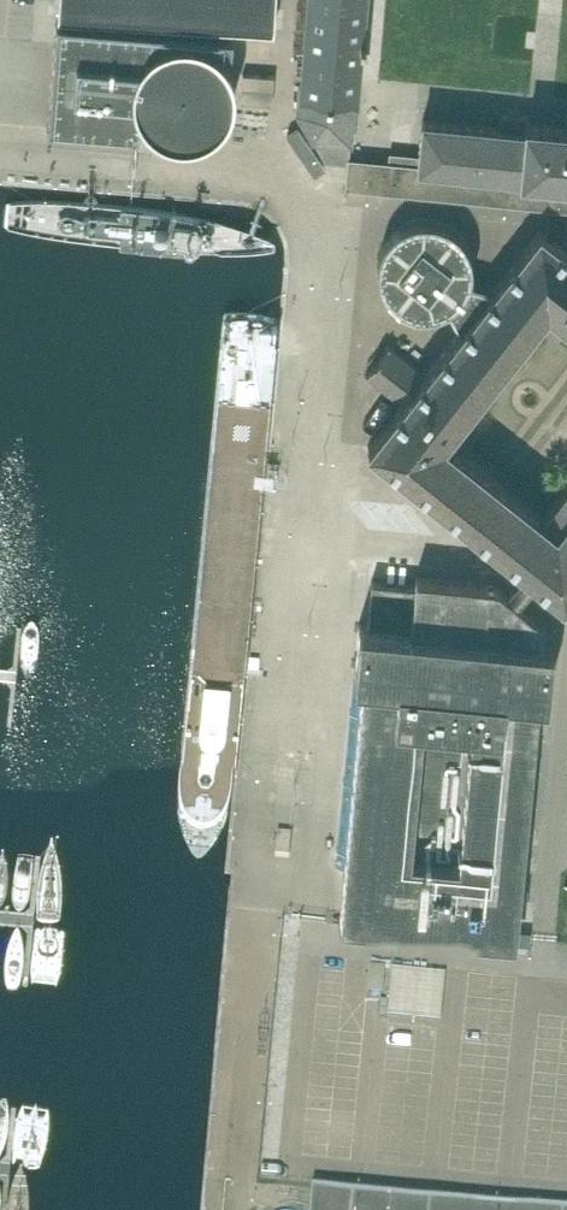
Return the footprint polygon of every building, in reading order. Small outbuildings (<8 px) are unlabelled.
[(274,0),(58,0),(57,17),(241,28),(272,30),(273,9),(274,0)] [(348,156),(351,114),(352,111),(356,66),(358,34),(363,35),(365,17),(360,17),(362,0),(308,0),(307,11),(298,109),(324,157),(326,157),(347,159),(348,156)] [(199,140),(207,138),(211,134),(220,127),(226,121),(229,118),(231,113),(234,107),(237,97),(236,88),(236,78),(235,73),(233,68),(227,58),(234,52),(236,35),(174,30),(57,20),(50,126),(140,134),(141,129),(146,124),(156,132),(168,138),(185,139),(199,140)] [(240,101),(271,104),(273,75),(242,72),(240,101)] [(389,160),(418,163),(418,162),(566,177),(566,125),(527,120),(528,112),(501,110),(500,126),(422,118),(419,154),(390,151),(389,160)] [(347,159),(345,185),(346,186),(566,207),(566,177),(418,162),(418,163),(389,160),(364,158),(365,144),(364,144),(350,142),(349,156),(348,156),(347,159)] [(274,236),(271,234),(253,228),(194,215),(166,210),(138,207),(83,204),(26,202),(10,203),(7,228),(22,233),(76,244),(135,250),(190,251),(227,250),(270,243),(274,241),(274,236)] [(448,309),(459,329),(493,287),(470,281),(472,272),(472,263),(470,253),(466,245),(461,237),(455,231),(447,226),(439,222),(430,220),(421,220),(411,221),(403,225),(395,229),(388,236),(383,243),(379,252),(377,261),(377,271),(379,280),(382,289),(387,297),(394,304),(402,309),(411,313),(420,315),(430,315),(439,313),(448,309)] [(539,228),(493,287),(459,329),(426,372),(424,371),(423,372),(413,364),(414,363),(413,362),(412,363),(401,355),(402,354),(401,352),(400,354),(390,346),(391,344),(389,343),(364,375),(366,376),(367,375),(377,383),(376,384),(377,385),(378,384),(389,392),(388,393),(389,394),(390,393),(400,401),(399,402),(401,404),(368,446),(535,579),(563,601),(566,595),(566,485),(543,516),(462,453),(442,437),(546,304),(566,321),(566,250),(539,228)] [(339,920),(403,926),(515,937),(515,936),(538,695),(546,695),(547,687),(548,687),(550,659),(543,650),(545,624),(517,601),(497,585),(488,584),(488,582),(415,576),(415,584),(371,580),(367,623),(364,657),(355,657),(336,864),(344,865),(339,920)] [(290,858),(292,835),(277,833),(275,856),(290,858)] [(385,969),(371,967),(368,993),(382,994),(385,969)] [(388,1017),(440,1022),(445,975),(392,970),(388,1017)]
